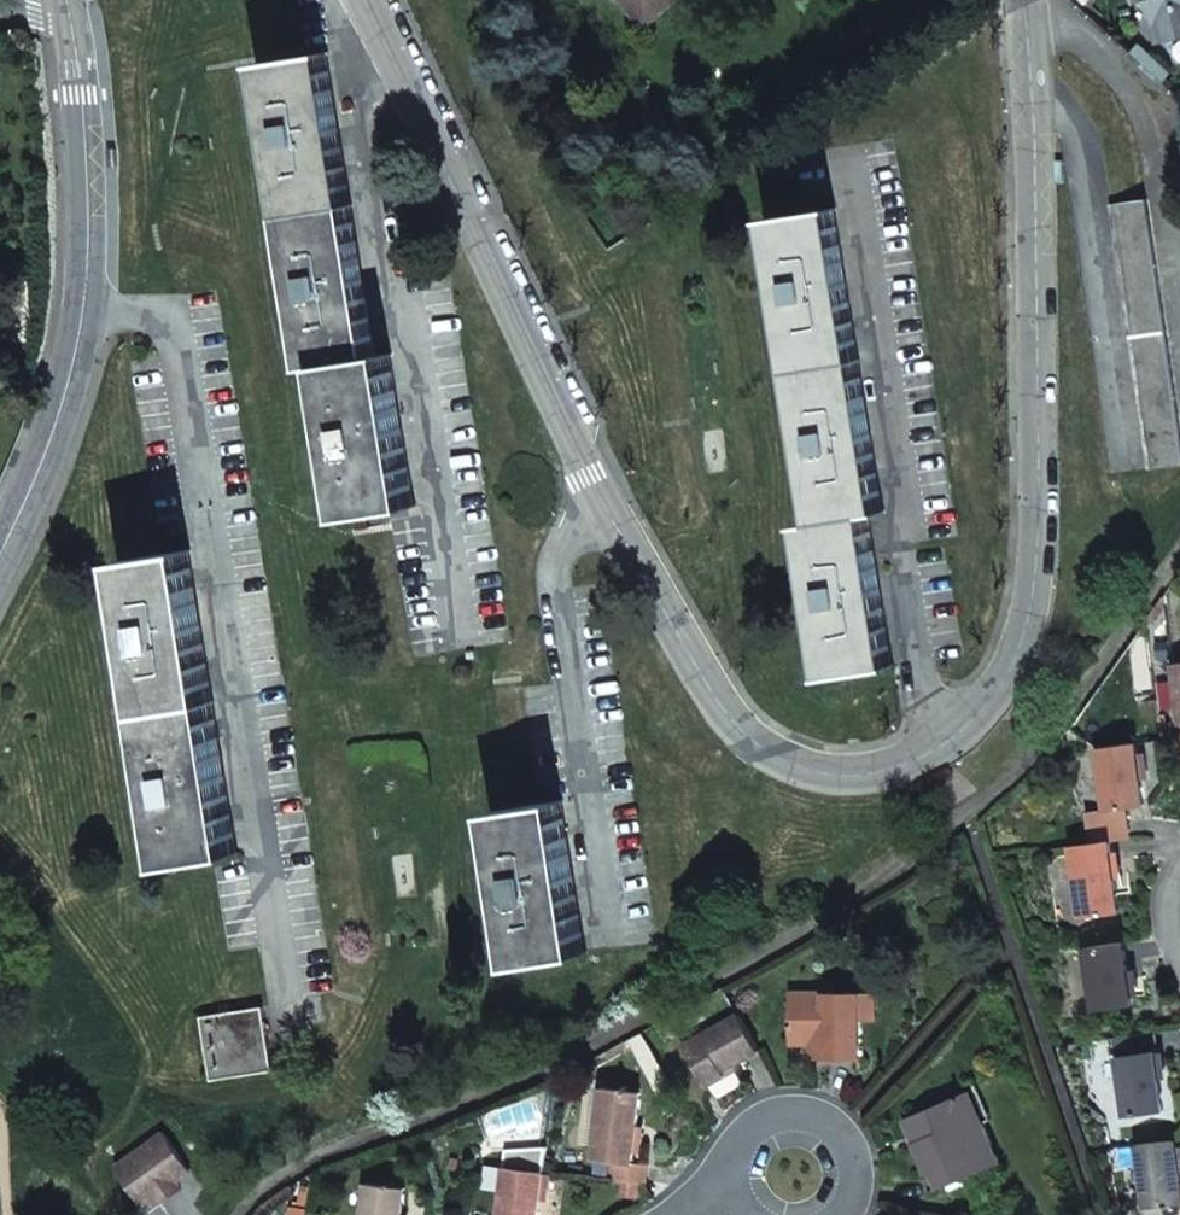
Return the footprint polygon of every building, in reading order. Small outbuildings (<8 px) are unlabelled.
[(643,27),(677,0),(622,0),(643,27)] [(1162,36),(1179,32),(1179,0),(1154,0),(1162,36)] [(257,63),(306,368),(320,365),(345,517),(364,515),(364,520),(376,519),(375,513),(415,507),(390,353),(375,355),(326,52),(257,63)] [(1147,200),(1113,204),(1149,468),(1179,464),(1179,439),(1147,200)] [(766,219),(813,523),(799,525),(824,678),(844,675),(845,680),(858,678),(857,672),(893,666),(869,514),(883,512),(835,208),(766,219)] [(188,550),(119,561),(168,866),(186,863),(187,868),(200,865),(200,860),(237,854),(188,550)] [(1169,653),(1177,713),(1179,713),(1179,649),(1179,652),(1169,653)] [(1131,732),(1091,737),(1099,799),(1080,802),(1084,835),(1101,832),(1122,830),(1119,797),(1138,795),(1131,732)] [(517,965),(586,954),(561,800),(524,806),(523,801),(512,802),(513,808),(493,811),(517,965)] [(1084,835),(1062,837),(1071,909),(1110,903),(1101,832),(1084,835)] [(1119,934),(1079,939),(1088,1003),(1127,997),(1119,934)] [(824,1059),(860,1059),(859,992),(791,992),(792,1045),(811,1045),(824,1044),(824,1059)] [(211,1080),(272,1070),(262,1008),(201,1018),(211,1080)] [(760,1051),(739,1014),(683,1045),(706,1087),(727,1075),(724,1071),(760,1051)] [(1147,1027),(1107,1033),(1118,1112),(1157,1107),(1147,1027)] [(824,1044),(811,1045),(811,1059),(824,1059),(824,1044)] [(610,1180),(644,1184),(647,1165),(632,1163),(641,1091),(630,1091),(630,1087),(620,1086),(620,1090),(602,1088),(595,1160),(612,1162),(610,1180)] [(939,1189),(999,1164),(968,1092),(908,1118),(917,1140),(913,1142),(927,1175),(932,1173),(939,1189)] [(142,1207),(158,1195),(176,1182),(190,1171),(163,1133),(115,1168),(142,1207)] [(1130,1144),(1141,1214),(1160,1214),(1159,1207),(1167,1206),(1167,1202),(1179,1201),(1170,1138),(1130,1144)] [(87,1168),(97,1169),(99,1155),(89,1154),(87,1168)] [(544,1172),(505,1168),(499,1214),(539,1214),(544,1172)] [(176,1182),(158,1195),(163,1204),(181,1190),(176,1182)] [(407,1188),(396,1187),(397,1183),(386,1182),(385,1185),(368,1183),(364,1214),(403,1214),(407,1188)]
